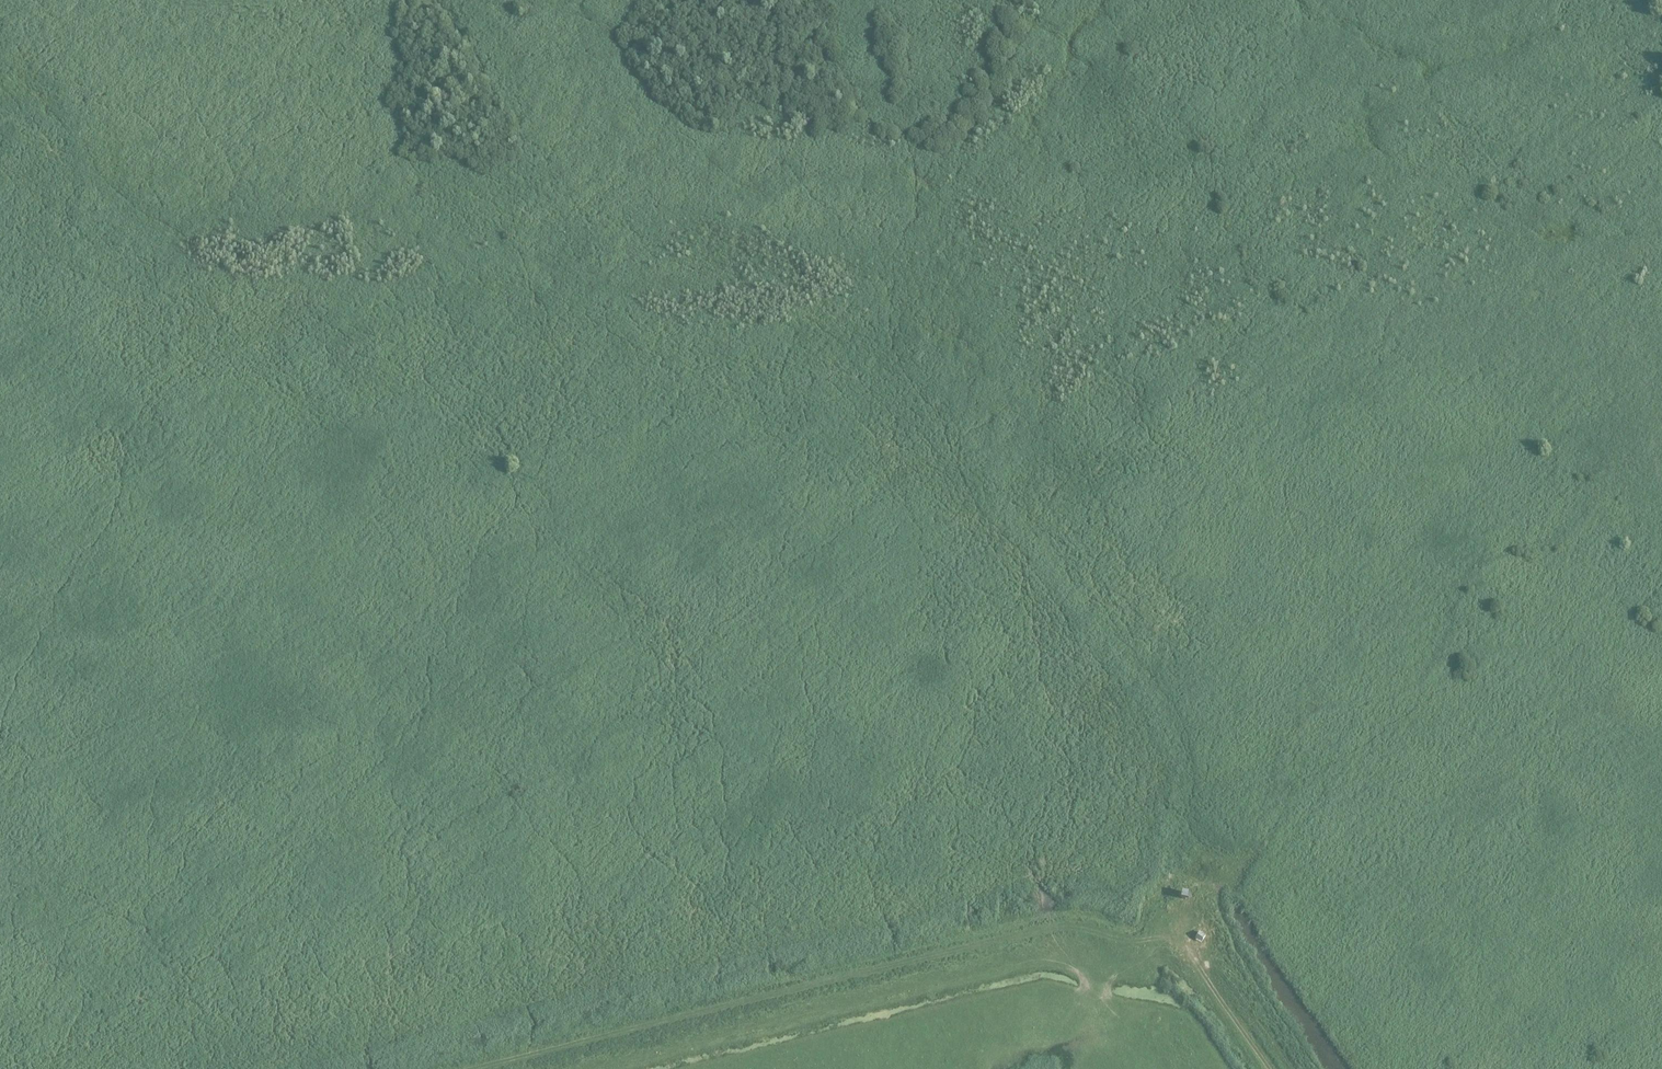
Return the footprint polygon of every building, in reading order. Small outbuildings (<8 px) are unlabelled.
[(1195,938),(1202,943),(1207,936),(1200,932),(1195,938)]
